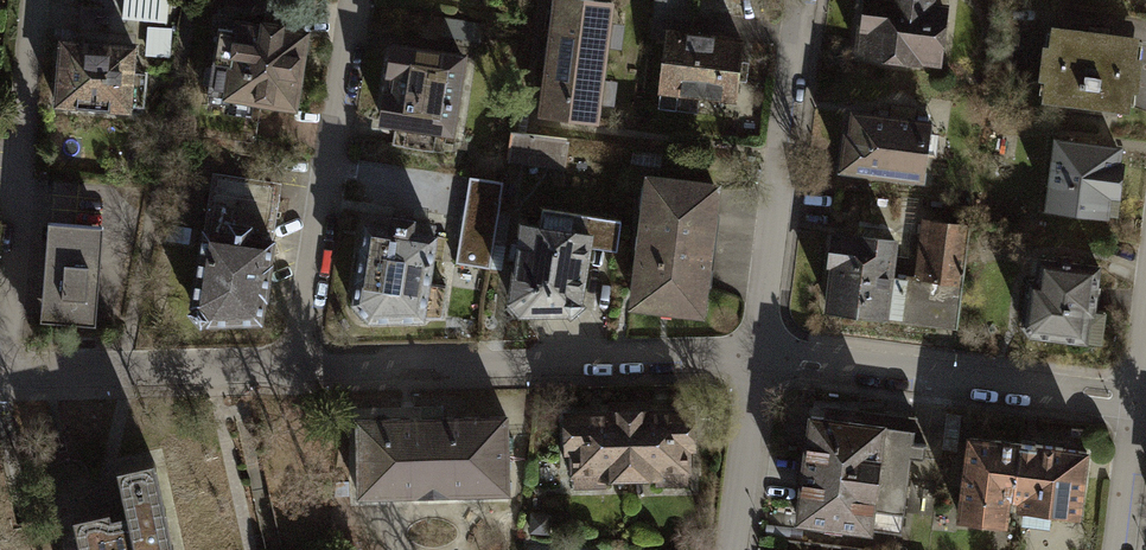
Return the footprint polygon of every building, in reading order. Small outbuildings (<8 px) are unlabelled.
[(163,0),(128,0),(125,17),(160,22),(163,0)] [(613,3),(591,0),(555,0),(539,115),(597,123),(613,3)] [(744,43),(691,36),(695,0),(657,0),(653,36),(667,38),(658,108),(697,113),(700,95),(736,99),(744,43)] [(938,62),(945,7),(930,6),(931,0),(895,0),(895,2),(877,0),(867,0),(864,27),(860,26),(857,52),(868,53),(868,56),(919,62),(919,60),(938,62)] [(209,93),(294,107),(306,34),(280,29),(282,17),(266,15),(264,27),(237,23),(236,31),(219,28),(209,93)] [(147,49),(166,51),(168,32),(149,30),(147,49)] [(1137,41),(1056,31),(1048,96),(1129,106),(1137,41)] [(135,47),(61,41),(56,105),(128,111),(128,104),(142,105),(144,73),(133,72),(135,47)] [(394,48),(383,121),(450,132),(462,58),(394,48)] [(928,123),(854,114),(851,136),(847,136),(843,168),(921,178),(928,123)] [(511,132),(508,161),(563,167),(567,139),(511,132)] [(1048,207),(1116,217),(1120,193),(1117,192),(1121,165),(1117,165),(1119,149),(1057,141),(1048,207)] [(192,305),(208,322),(260,321),(264,298),(266,297),(270,265),(269,264),(281,183),(213,173),(192,305)] [(472,178),(459,263),(490,268),(503,183),(472,178)] [(703,287),(715,187),(650,179),(635,302),(700,309),(703,287)] [(523,225),(511,305),(522,317),(569,316),(581,305),(590,249),(618,253),(622,222),(543,209),(540,227),(523,225)] [(366,227),(354,302),(356,305),(352,308),(362,319),(366,315),(369,318),(441,316),(446,285),(428,282),(435,237),(411,234),(412,221),(393,218),(391,231),(366,227)] [(919,281),(889,278),(884,316),(957,326),(970,226),(927,221),(919,281)] [(50,223),(43,320),(95,324),(103,227),(50,223)] [(828,308),(884,316),(889,278),(894,241),(860,237),(860,238),(835,235),(831,262),(835,263),(828,308)] [(1099,268),(1041,260),(1038,281),(1030,280),(1024,323),(1032,334),(1101,343),(1105,312),(1093,310),(1099,268)] [(810,409),(796,518),(868,527),(901,532),(911,458),(924,459),(926,444),(912,442),(915,423),(882,419),(810,409)] [(692,412),(629,413),(631,475),(657,474),(657,483),(687,482),(686,447),(693,446),(692,412)] [(605,476),(631,475),(629,413),(566,415),(568,449),(573,449),(574,486),(605,485),(605,476)] [(357,420),(359,496),(507,492),(505,417),(357,420)] [(1008,494),(1014,495),(1021,444),(970,437),(960,518),(1004,523),(1008,494)] [(1087,452),(1021,444),(1014,495),(1020,496),(1019,508),(1079,516),(1087,452)] [(153,459),(116,468),(126,512),(111,516),(110,509),(74,517),(77,528),(76,528),(81,549),(174,549),(153,459)]
